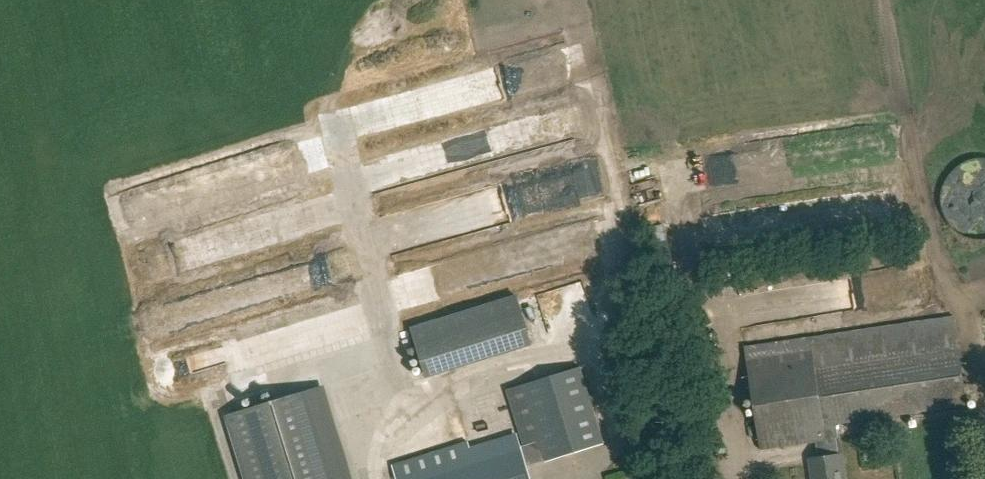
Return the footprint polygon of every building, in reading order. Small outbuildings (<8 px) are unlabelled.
[(303,175),(328,168),(324,155),(299,163),(303,175)] [(618,242),(627,240),(622,217),(613,219),(618,242)] [(604,292),(594,293),(597,313),(607,312),(604,292)] [(517,295),(412,328),(428,379),(533,346),(517,295)] [(953,316),(743,347),(758,450),(815,441),(817,458),(809,459),(812,478),(844,478),(841,455),(838,455),(836,438),(839,438),(837,423),(966,404),(953,316)] [(577,367),(505,390),(522,445),(472,460),(466,443),(391,467),(395,478),(529,478),(526,467),(601,443),(577,367)] [(227,416),(246,478),(348,478),(320,388),(227,416)]
